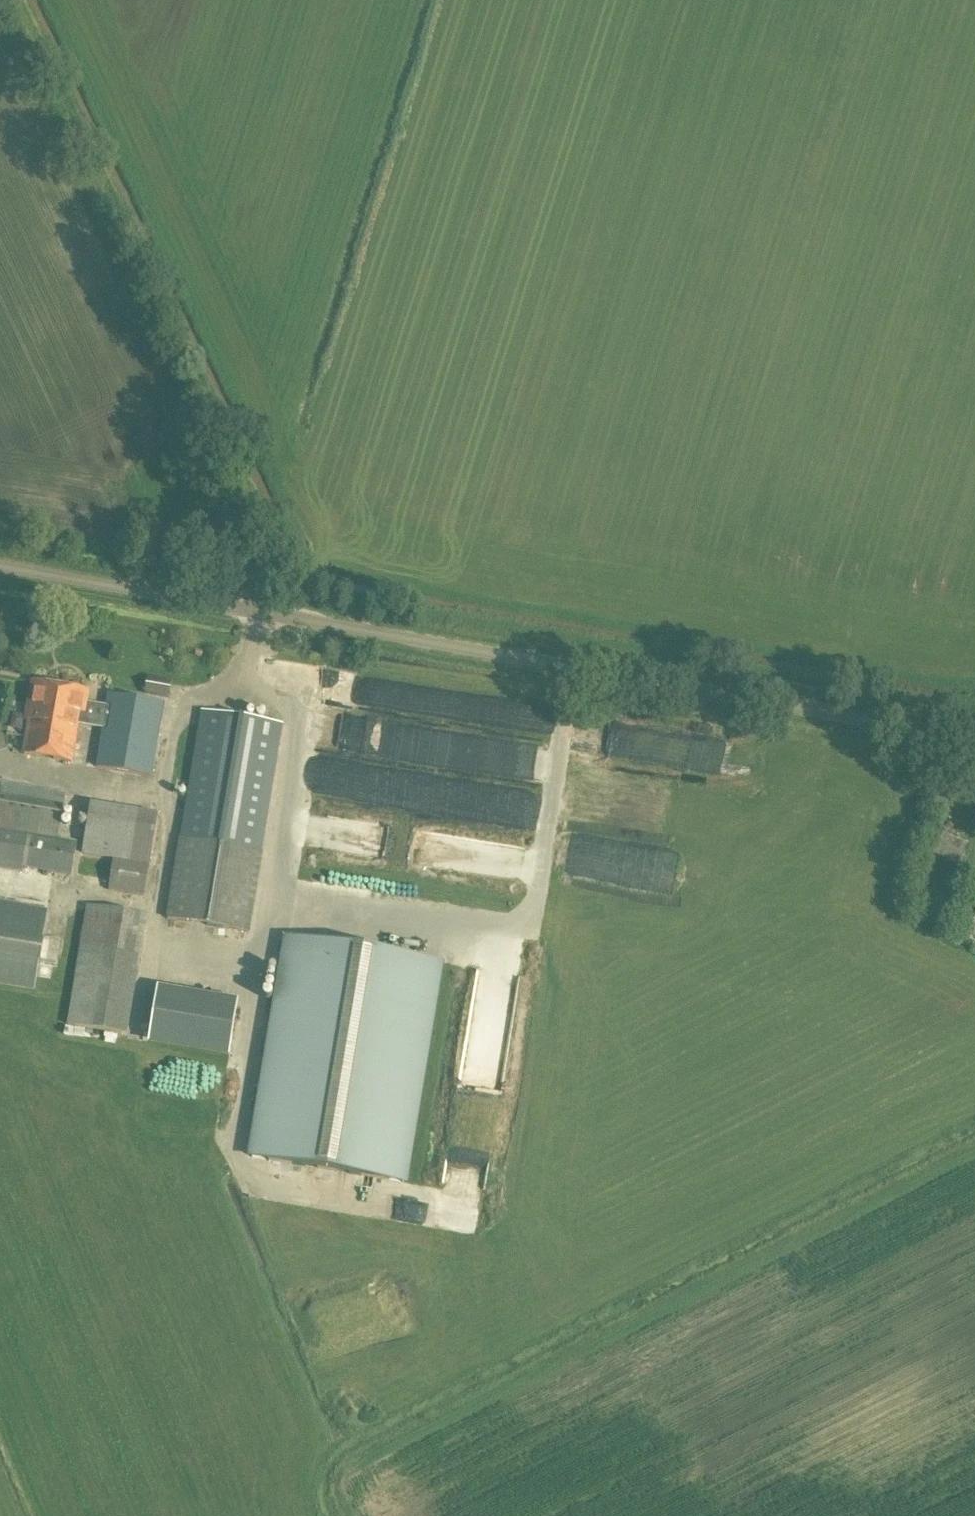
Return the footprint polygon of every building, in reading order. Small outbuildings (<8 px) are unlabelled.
[(147,676),(144,694),(167,698),(170,679),(147,676)] [(94,727),(98,706),(86,704),(88,692),(32,683),(26,721),(30,722),(24,755),(71,763),(78,724),(94,727)] [(98,706),(94,727),(104,729),(97,768),(151,777),(164,705),(109,695),(107,708),(98,706)] [(248,932),(261,853),(282,726),(202,712),(180,840),(167,919),(248,932)] [(320,726),(318,751),(422,759),(423,752),(431,753),(433,735),(320,726)] [(926,753),(927,748),(927,745),(920,744),(918,752),(926,753)] [(77,844),(58,840),(66,796),(0,785),(0,867),(22,871),(23,867),(71,875),(77,844)] [(144,896),(157,817),(90,806),(82,854),(114,859),(108,890),(144,896)] [(46,912),(0,904),(0,985),(33,990),(46,912)] [(120,1034),(141,916),(88,907),(68,1025),(120,1034)] [(51,933),(43,958),(42,957),(39,967),(53,971),(65,938),(51,933)] [(409,1185),(446,962),(283,935),(246,1159),(409,1185)] [(465,1035),(509,1042),(525,947),(481,940),(465,1035)] [(229,1054),(236,1009),(157,996),(149,1041),(229,1054)]
